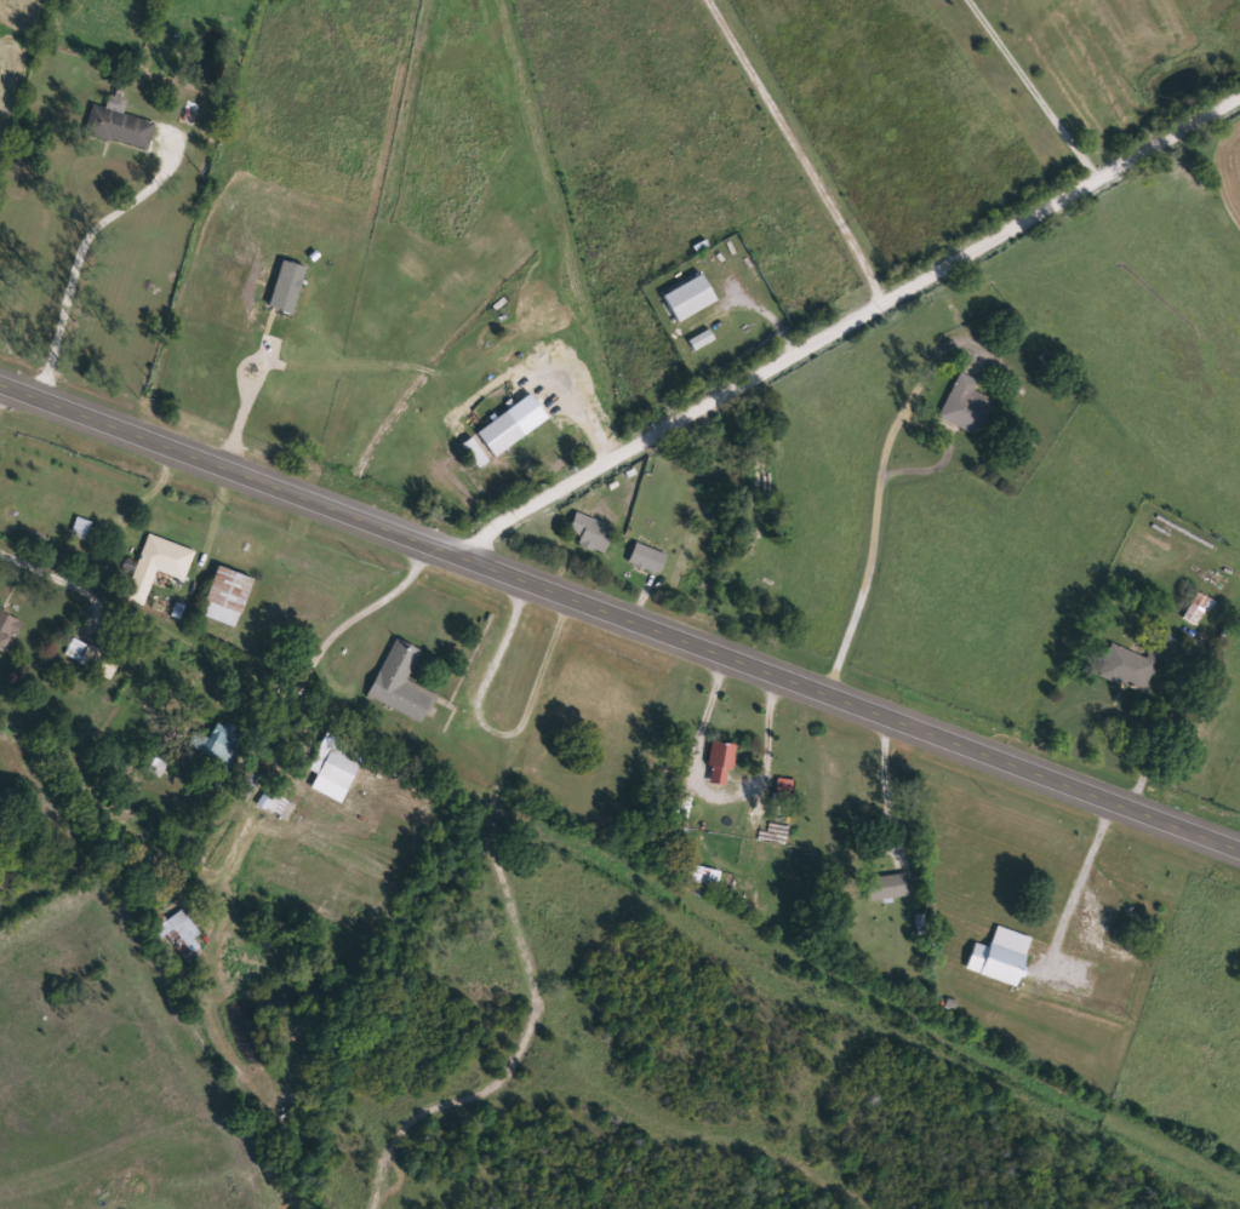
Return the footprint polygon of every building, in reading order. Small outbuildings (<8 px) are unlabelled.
[(91,103),(107,108),(112,91),(127,94),(121,115),(149,124),(142,150),(82,134),(91,103)] [(307,266),(283,261),(274,309),(299,314),(307,266)] [(682,323),(721,300),(705,274),(666,296),(682,323)] [(718,340),(713,330),(691,341),(697,352),(718,340)] [(938,419),(958,372),(978,380),(971,399),(989,407),(978,435),(938,419)] [(497,456),(552,420),(535,394),(480,431),(497,456)] [(482,469),(492,462),(476,438),(465,445),(482,469)] [(576,545),(579,534),(570,531),(576,512),(613,527),(604,555),(576,545)] [(74,534),(88,540),(95,523),(80,517),(74,534)] [(124,600),(148,534),(194,551),(183,581),(155,571),(142,606),(124,600)] [(667,554),(658,575),(627,563),(635,542),(667,554)] [(252,578),(236,628),(200,615),(216,567),(252,578)] [(1208,611),(1213,614),(1219,601),(1199,592),(1186,621),(1200,627),(1208,611)] [(4,654),(0,652),(0,609),(23,623),(4,654)] [(1097,674),(1110,642),(1145,657),(1150,646),(1159,649),(1164,636),(1182,644),(1173,665),(1158,658),(1143,693),(1097,674)] [(79,661),(65,654),(75,637),(87,644),(79,661)] [(367,697),(394,638),(421,651),(406,681),(436,694),(423,723),(367,697)] [(233,738),(245,745),(232,768),(190,745),(204,721),(218,729),(224,721),(238,728),(233,738)] [(712,767),(708,767),(712,741),(735,745),(731,769),(726,769),(725,785),(709,783),(712,767)] [(352,790),(363,763),(322,746),(311,773),(352,790)] [(142,768),(149,754),(167,764),(160,778),(142,768)] [(793,803),(796,781),(781,779),(778,801),(793,803)] [(288,822),(298,806),(269,788),(260,804),(288,822)] [(720,889),(724,872),(694,866),(690,882),(720,889)] [(864,877),(905,875),(907,898),(865,900),(864,877)] [(200,951),(178,963),(165,939),(159,941),(152,928),(184,910),(199,935),(194,939),(200,951)] [(978,973),(989,942),(1025,956),(1015,986),(978,973)]
